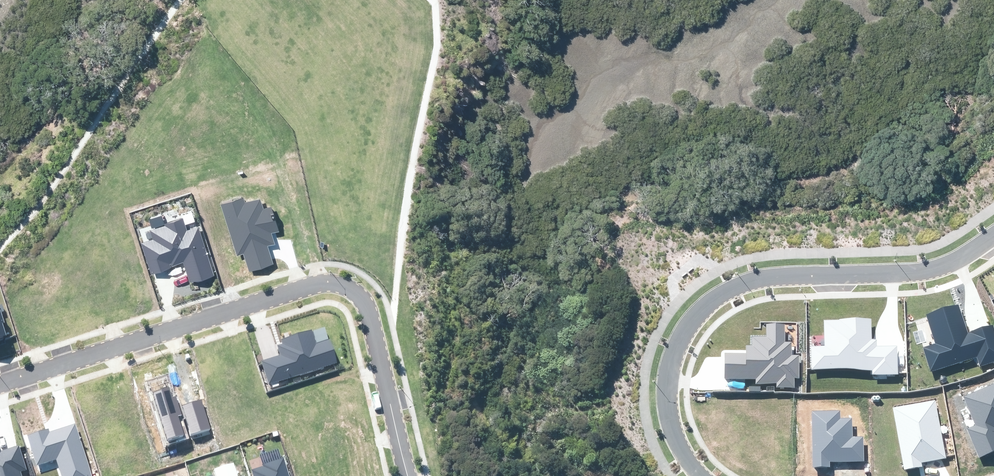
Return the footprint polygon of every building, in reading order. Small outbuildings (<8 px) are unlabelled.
[(243,198),(221,204),(236,256),(244,254),(249,272),(274,265),(268,247),(275,245),(272,234),(279,231),(272,206),(263,209),(260,199),(244,204),(243,198)] [(185,268),(190,283),(214,275),(199,226),(187,230),(183,217),(164,223),(164,226),(150,230),(153,240),(141,244),(151,274),(171,268),(169,264),(171,263),(172,266),(183,263),(185,268)] [(993,361),(993,327),(993,325),(983,328),(968,333),(959,304),(926,314),(935,343),(923,347),(930,372),(977,357),(980,366),(993,361)] [(873,373),(898,373),(897,346),(887,346),(878,346),(878,339),(872,339),(872,319),(824,320),(824,347),(810,347),(810,371),(873,371),(873,373)] [(799,378),(799,355),(792,355),(792,342),(785,342),(785,324),(766,324),(766,327),(766,335),(766,336),(752,336),(752,345),(750,345),(746,345),(746,350),(746,353),(725,353),(725,378),(756,378),(756,384),(776,384),(776,388),(795,388),(795,378),(799,378)] [(263,358),(271,382),(344,360),(338,341),(324,345),(319,328),(278,340),(282,352),(263,358)] [(963,396),(976,425),(967,429),(979,458),(993,452),(993,383),(963,396)] [(168,442),(185,436),(178,416),(182,415),(176,396),(172,397),(169,387),(154,392),(168,442)] [(201,400),(182,405),(190,436),(210,430),(201,400)] [(936,400),(893,408),(904,470),(922,467),(922,463),(930,461),(947,458),(936,400)] [(812,467),(830,467),(830,462),(864,461),(863,437),(852,437),(852,418),(840,418),(840,410),(811,411),(812,467)] [(62,475),(92,475),(75,424),(65,427),(50,432),(49,429),(28,435),(37,464),(56,458),(62,475)] [(21,470),(27,468),(18,445),(8,448),(1,450),(0,447),(0,475),(22,475),(21,470)] [(254,475),(289,475),(284,458),(251,468),(254,475)] [(234,462),(213,469),(215,475),(238,475),(234,462)]
